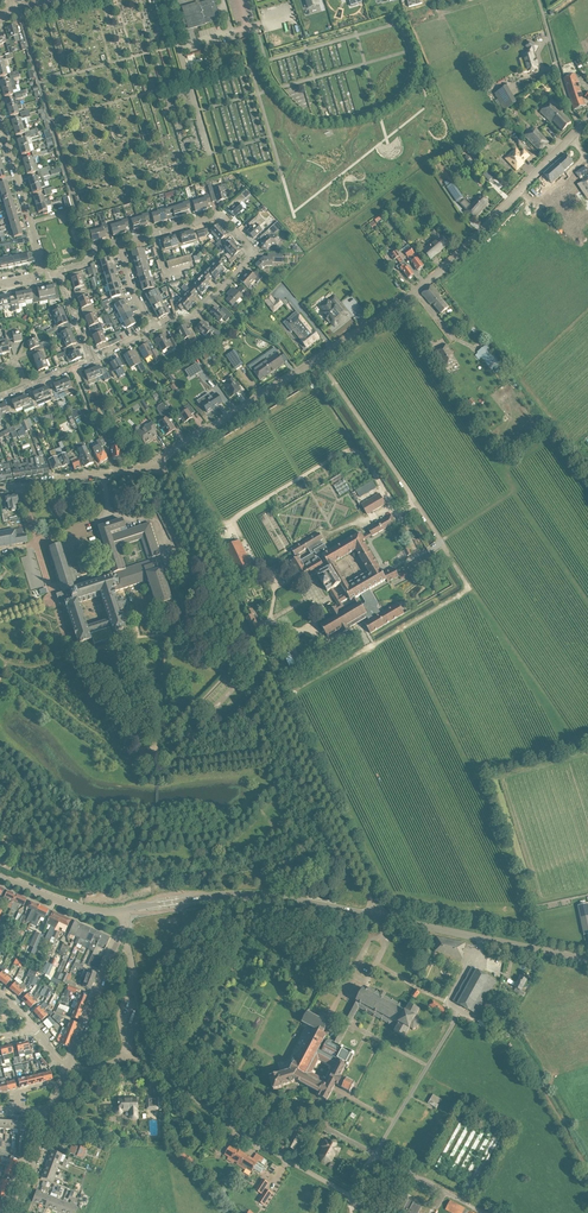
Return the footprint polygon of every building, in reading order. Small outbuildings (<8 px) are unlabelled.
[(218,9),(215,0),(211,0),(188,6),(189,9),(184,10),(185,13),(181,14),(184,25),(193,22),(194,27),(221,20),(218,9)] [(417,0),(407,0),(403,1),(405,9),(419,5),(417,0)] [(20,41),(15,25),(7,28),(10,38),(14,37),(15,42),(20,41)] [(529,42),(526,47),(529,48),(528,52),(528,54),(523,56),(528,71),(538,69),(536,65),(538,64),(536,59),(535,59),(533,52),(533,51),(534,51),(537,46),(529,42)] [(7,60),(14,58),(13,53),(10,55),(5,56),(6,59),(0,61),(0,69),(5,68),(9,67),(7,60)] [(586,65),(582,58),(575,62),(579,69),(586,65)] [(16,74),(14,74),(14,72),(9,74),(10,77),(15,75),(16,75),(20,74),(19,72),(18,73),(17,68),(15,68),(16,71),(15,71),(16,74)] [(585,97),(585,98),(584,99),(581,91),(575,75),(565,78),(567,83),(566,84),(569,96),(574,110),(586,106),(586,105),(587,104),(587,95),(585,97)] [(6,80),(0,82),(2,90),(16,86),(15,82),(10,83),(9,79),(6,80)] [(13,94),(12,91),(17,90),(16,86),(2,90),(4,97),(13,94)] [(507,86),(495,93),(504,110),(517,103),(507,86)] [(20,101),(15,102),(15,99),(6,102),(8,109),(21,105),(20,101)] [(563,131),(571,123),(562,113),(563,111),(557,105),(558,104),(557,103),(556,104),(552,100),(540,112),(551,123),(553,121),(563,131)] [(19,114),(18,110),(22,109),(21,105),(8,109),(10,116),(19,114)] [(40,114),(42,120),(46,119),(43,109),(38,111),(38,114),(40,114)] [(20,118),(17,119),(11,121),(13,128),(26,125),(25,121),(21,122),(20,118)] [(28,131),(27,129),(26,125),(13,128),(16,136),(25,133),(24,132),(26,132),(28,131)] [(524,135),(536,147),(540,152),(549,143),(536,128),(533,131),(531,129),(524,135)] [(512,138),(519,145),(523,141),(516,135),(512,138)] [(30,139),(26,140),(26,138),(17,140),(19,148),(28,145),(32,144),(30,139)] [(30,152),(28,145),(19,148),(21,155),(30,152)] [(529,156),(524,150),(520,153),(516,149),(506,159),(517,170),(524,164),(522,163),(529,156)] [(574,163),(566,154),(543,174),(552,184),(563,174),(564,176),(566,174),(564,171),(574,163)] [(471,158),(468,155),(465,158),(471,165),(474,162),(471,158)] [(31,157),(28,158),(23,160),(25,167),(36,164),(35,160),(33,161),(31,157)] [(37,164),(36,164),(25,167),(27,174),(36,172),(36,171),(37,171),(39,170),(37,164)] [(587,178),(587,169),(586,166),(576,172),(581,181),(582,182),(587,178)] [(486,171),(482,175),(489,181),(493,177),(486,171)] [(43,178),(42,176),(39,177),(37,177),(37,176),(28,179),(30,186),(39,184),(44,182),(45,181),(44,178),(43,178)] [(582,182),(578,184),(587,200),(587,178),(582,182)] [(448,187),(447,187),(457,202),(458,201),(461,199),(463,198),(453,183),(452,184),(450,180),(445,183),(448,187)] [(1,183),(0,184),(0,190),(0,191),(9,188),(7,182),(1,183)] [(45,187),(44,182),(39,184),(30,186),(32,194),(41,191),(40,188),(45,187)] [(566,183),(553,194),(557,200),(571,188),(566,183)] [(228,190),(226,184),(212,188),(211,185),(208,186),(209,192),(211,196),(212,202),(217,201),(218,202),(225,200),(223,191),(228,190)] [(11,195),(9,188),(0,191),(2,197),(11,195)] [(246,190),(242,194),(246,199),(250,195),(246,190)] [(239,204),(242,202),(246,199),(242,194),(241,194),(238,197),(231,202),(234,205),(228,211),(234,217),(239,213),(243,209),(239,204)] [(11,195),(2,197),(0,198),(0,202),(3,201),(4,204),(13,201),(11,195)] [(211,203),(209,197),(209,195),(201,197),(202,199),(199,200),(202,210),(208,208),(207,204),(211,203)] [(490,203),(485,199),(481,195),(471,205),(466,201),(465,203),(461,199),(458,201),(461,204),(462,203),(463,204),(462,205),(467,210),(465,211),(469,216),(473,220),(490,203)] [(48,198),(44,199),(43,196),(34,198),(36,206),(50,202),(48,198)] [(202,210),(199,200),(196,201),(195,199),(188,201),(190,209),(194,208),(195,212),(202,210)] [(15,208),(13,201),(4,204),(6,211),(15,208)] [(187,210),(190,209),(188,201),(181,203),(182,205),(178,206),(181,216),(188,214),(187,210)] [(48,213),(46,207),(51,206),(50,202),(36,206),(38,213),(42,212),(43,214),(48,213)] [(181,216),(178,206),(178,204),(167,207),(170,215),(173,213),(175,218),(181,216)] [(166,216),(170,215),(167,207),(160,209),(161,211),(158,212),(161,222),(167,220),(166,216)] [(16,215),(15,208),(6,211),(8,217),(16,215)] [(161,222),(158,212),(154,213),(154,211),(147,213),(149,221),(153,219),(154,224),(161,222)] [(146,222),(149,221),(147,213),(140,215),(140,217),(137,218),(140,228),(147,226),(146,222)] [(18,221),(16,215),(8,217),(10,224),(18,221)] [(257,216),(252,220),(248,224),(250,227),(252,227),(251,228),(250,228),(247,231),(253,238),(258,234),(262,231),(258,227),(264,221),(259,216),(257,217),(257,216)] [(140,228),(137,218),(134,219),(133,217),(126,219),(129,227),(132,225),(134,230),(140,228)] [(125,228),(129,227),(126,219),(119,221),(120,223),(117,224),(120,234),(126,232),(125,228)] [(105,234),(108,232),(106,225),(104,220),(101,221),(102,226),(96,228),(96,230),(99,240),(106,238),(105,234)] [(20,228),(18,221),(10,224),(12,231),(20,228)] [(120,234),(117,224),(113,225),(113,223),(106,225),(108,232),(112,231),(113,236),(120,234)] [(214,237),(223,229),(218,224),(212,230),(210,228),(197,232),(198,238),(199,239),(206,237),(210,233),(214,237)] [(22,235),(20,228),(12,231),(14,237),(22,235)] [(99,240),(96,230),(96,228),(85,231),(87,238),(91,237),(92,242),(99,240)] [(227,234),(223,229),(214,237),(218,242),(215,245),(218,247),(223,243),(221,240),(227,234)] [(270,232),(269,229),(260,237),(261,242),(262,248),(267,249),(271,245),(277,246),(280,241),(277,236),(270,236),(270,232)] [(449,244),(445,240),(442,236),(440,237),(434,230),(431,233),(436,239),(423,251),(431,260),(449,244)] [(193,231),(186,232),(189,244),(190,247),(199,244),(198,240),(196,235),(194,235),(193,231)] [(189,244),(186,232),(179,234),(181,239),(178,240),(180,246),(189,244)] [(175,236),(168,238),(172,249),(172,251),(176,250),(175,248),(180,246),(178,240),(176,240),(175,236)] [(172,249),(168,238),(162,240),(163,244),(161,245),(163,252),(163,251),(169,250),(172,249)] [(227,253),(237,245),(232,240),(226,245),(223,243),(218,247),(216,249),(219,252),(220,251),(221,252),(223,252),(225,250),(227,253)] [(241,250),(237,245),(227,253),(232,258),(228,261),(231,264),(237,258),(235,255),(241,250)] [(424,266),(410,248),(408,245),(398,253),(400,256),(402,259),(406,256),(408,258),(410,257),(413,261),(411,262),(418,271),(424,266)] [(145,255),(144,252),(143,248),(131,251),(133,258),(145,255)] [(22,266),(19,253),(18,250),(16,251),(17,253),(16,253),(17,257),(13,257),(15,267),(22,266)] [(400,256),(398,253),(396,251),(390,256),(394,260),(400,256)] [(29,264),(27,258),(34,256),(33,252),(26,254),(27,254),(22,255),(22,252),(19,253),(22,266),(29,264)] [(282,262),(283,254),(268,254),(267,258),(263,258),(255,265),(260,271),(266,266),(272,266),(272,262),(282,262)] [(15,267),(13,257),(9,258),(8,255),(5,256),(8,268),(15,267)] [(147,261),(146,257),(145,255),(133,258),(135,265),(147,261)] [(5,256),(3,256),(3,259),(0,260),(0,263),(2,270),(8,268),(5,256)] [(114,262),(113,257),(101,260),(102,267),(111,264),(111,262),(114,262)] [(224,265),(220,261),(219,260),(217,258),(212,263),(213,264),(211,267),(221,276),(223,273),(222,273),(225,270),(221,267),(223,264),(224,265)] [(149,268),(148,264),(147,261),(135,265),(137,271),(149,268)] [(414,275),(404,262),(397,267),(399,270),(400,269),(402,272),(403,271),(409,279),(414,275)] [(116,270),(115,265),(112,266),(111,264),(102,267),(103,268),(104,273),(116,270)] [(218,278),(221,276),(211,267),(208,270),(207,269),(204,272),(202,269),(200,271),(209,279),(211,276),(215,280),(218,278)] [(148,271),(150,271),(149,268),(137,271),(139,278),(149,275),(148,271)] [(119,269),(116,270),(104,273),(105,278),(102,279),(103,280),(115,277),(114,275),(117,274),(117,271),(120,271),(119,269)] [(81,277),(83,276),(81,271),(74,273),(76,278),(71,279),(73,284),(82,281),(81,277)] [(206,282),(209,279),(200,271),(199,273),(201,275),(198,278),(199,279),(197,282),(206,291),(209,288),(208,288),(210,286),(206,282)] [(256,271),(253,275),(249,271),(240,281),(247,287),(254,280),(257,283),(262,277),(256,271)] [(153,281),(152,277),(150,278),(149,275),(139,278),(138,279),(138,280),(138,281),(139,282),(140,282),(141,284),(153,281)] [(115,279),(115,277),(103,280),(103,282),(106,281),(108,286),(120,282),(119,278),(115,279)] [(84,286),(82,281),(73,284),(74,289),(79,288),(80,293),(87,290),(85,285),(84,286)] [(155,287),(153,281),(141,284),(143,291),(155,287)] [(121,287),(120,282),(108,286),(110,292),(118,289),(118,288),(121,287)] [(204,294),(206,291),(197,282),(194,285),(193,284),(189,289),(195,294),(197,292),(201,295),(203,293),(204,294)] [(53,285),(45,287),(47,297),(52,296),(52,299),(59,298),(57,288),(53,289),(53,285)] [(195,294),(189,289),(184,285),(181,288),(185,292),(184,294),(185,295),(182,297),(192,306),(195,304),(194,303),(196,301),(192,297),(195,294)] [(441,296),(433,286),(432,285),(422,294),(431,305),(432,304),(441,314),(449,308),(440,297),(441,296)] [(47,297),(45,287),(37,289),(38,293),(35,293),(37,303),(40,302),(48,300),(47,297)] [(233,289),(227,295),(227,294),(226,295),(229,297),(226,300),(232,306),(241,296),(242,298),(247,293),(241,287),(236,292),(232,288),(233,289)] [(119,291),(118,289),(110,292),(111,298),(110,299),(102,302),(103,306),(106,305),(111,303),(113,302),(115,301),(114,298),(124,295),(122,290),(119,291)] [(149,301),(160,295),(156,289),(145,295),(149,301)] [(31,290),(23,292),(25,302),(33,300),(33,304),(37,303),(35,293),(31,294),(31,290)] [(89,295),(87,290),(80,293),(82,297),(78,299),(80,304),(89,300),(87,296),(89,295)] [(23,292),(15,293),(16,297),(13,298),(15,310),(19,309),(19,308),(26,306),(25,302),(23,292)] [(9,295),(1,296),(3,306),(11,305),(12,311),(15,310),(13,298),(9,299),(9,295)] [(163,301),(161,298),(160,295),(149,301),(150,303),(149,304),(149,305),(149,306),(150,306),(152,306),(152,307),(161,302),(163,301)] [(327,318),(333,325),(334,324),(335,325),(341,321),(342,322),(347,317),(345,315),(348,312),(335,296),(328,302),(327,301),(320,307),(329,317),(327,318)] [(190,309),(192,306),(182,297),(180,300),(179,299),(174,304),(177,307),(181,311),(182,310),(181,309),(183,307),(187,311),(189,308),(190,309)] [(122,299),(116,301),(114,302),(115,304),(114,305),(118,311),(126,307),(125,305),(128,303),(126,299),(123,301),(122,299)] [(278,299),(270,306),(271,308),(274,305),(277,308),(283,304),(278,299)] [(91,305),(89,300),(80,304),(82,309),(86,307),(88,312),(94,309),(92,304),(91,305)] [(155,313),(166,307),(164,304),(163,305),(161,302),(152,307),(155,313)] [(57,306),(51,308),(48,310),(50,316),(53,315),(55,319),(65,316),(62,308),(58,310),(57,306)] [(121,317),(132,311),(136,309),(135,307),(131,309),(130,307),(126,309),(126,307),(118,311),(121,317)] [(169,313),(167,308),(166,307),(155,313),(156,315),(155,316),(155,317),(156,318),(157,318),(158,318),(158,319),(162,317),(162,318),(167,316),(166,315),(169,313)] [(210,313),(214,317),(219,321),(222,318),(226,321),(232,315),(225,309),(222,312),(216,307),(210,313)] [(96,314),(94,309),(88,312),(89,316),(85,318),(87,322),(96,319),(94,314),(96,314)] [(134,315),(133,313),(137,310),(136,309),(132,311),(121,317),(124,323),(132,318),(131,317),(134,315)] [(300,315),(291,322),(289,323),(288,324),(289,325),(287,326),(291,332),(294,330),(302,340),(299,343),(304,350),(319,337),(314,330),(313,331),(300,315)] [(68,323),(65,316),(55,319),(54,320),(57,327),(53,329),(54,332),(56,331),(65,327),(64,324),(68,323)] [(133,320),(132,318),(124,323),(127,328),(138,323),(136,318),(133,320)] [(98,323),(96,319),(87,322),(89,327),(93,326),(95,330),(102,327),(100,323),(98,323)] [(195,329),(199,332),(200,331),(205,336),(209,332),(211,334),(213,332),(218,337),(222,334),(221,333),(216,329),(214,331),(202,321),(195,329)] [(179,335),(181,340),(182,341),(187,338),(191,343),(197,340),(194,333),(190,335),(184,326),(177,330),(180,334),(179,335)] [(66,331),(65,327),(56,331),(57,334),(61,333),(63,340),(73,336),(70,329),(66,331)] [(104,332),(102,327),(95,330),(97,335),(93,336),(95,341),(104,337),(102,333),(104,332)] [(10,340),(8,330),(4,331),(6,339),(0,340),(0,348),(1,354),(9,352),(8,349),(12,348),(10,340)] [(22,341),(21,335),(20,331),(12,333),(11,330),(8,330),(10,340),(13,339),(14,343),(22,341)] [(154,339),(157,345),(158,346),(159,345),(162,351),(169,348),(171,351),(175,348),(175,347),(178,346),(173,337),(169,339),(171,342),(168,344),(167,342),(168,342),(164,334),(154,339)] [(76,344),(73,336),(63,340),(66,347),(63,349),(64,352),(73,349),(72,345),(76,344)] [(102,349),(114,344),(119,342),(117,339),(108,343),(107,341),(105,342),(104,337),(95,341),(96,346),(101,344),(102,349)] [(50,339),(39,344),(37,339),(27,343),(30,350),(34,349),(35,352),(44,348),(48,347),(52,345),(50,339)] [(258,344),(265,348),(268,342),(261,339),(258,344)] [(147,348),(149,346),(147,343),(138,348),(145,360),(151,356),(154,361),(160,358),(155,349),(149,352),(147,348)] [(451,365),(456,362),(447,346),(444,347),(443,346),(436,350),(440,356),(447,367),(446,365),(450,363),(451,365)] [(487,346),(478,353),(489,367),(498,360),(487,346)] [(45,352),(44,348),(35,352),(37,355),(33,357),(36,364),(45,360),(42,353),(45,352)] [(75,352),(73,349),(64,352),(62,353),(63,356),(66,355),(69,363),(81,358),(78,350),(75,352)] [(234,351),(226,356),(236,369),(243,364),(234,351)] [(142,362),(139,357),(136,352),(132,354),(131,352),(124,356),(131,368),(142,362)] [(255,365),(251,368),(260,381),(285,363),(280,357),(278,353),(268,360),(266,357),(263,359),(265,362),(257,368),(255,365)] [(284,354),(280,357),(285,363),(288,360),(284,354)] [(111,372),(114,378),(118,376),(119,378),(125,375),(124,373),(128,371),(125,365),(123,366),(119,358),(109,364),(113,372),(111,372)] [(48,367),(46,362),(45,360),(36,364),(38,371),(48,367)] [(197,364),(185,371),(188,376),(193,372),(195,376),(202,371),(197,364)] [(99,366),(92,369),(95,378),(102,376),(104,379),(107,377),(104,368),(100,370),(99,366)] [(95,378),(92,369),(84,372),(86,376),(83,377),(85,383),(86,386),(90,384),(90,385),(97,382),(95,378)] [(231,397),(234,395),(240,391),(231,377),(226,380),(227,382),(223,385),(231,397)] [(68,378),(61,381),(65,391),(66,395),(73,392),(73,393),(77,392),(73,381),(69,382),(68,378)] [(65,391),(61,381),(53,384),(55,388),(52,389),(56,400),(59,399),(57,394),(65,391)] [(47,387),(40,390),(45,402),(52,400),(53,402),(56,400),(52,389),(48,391),(47,387)] [(45,402),(40,390),(32,392),(34,396),(31,398),(34,407),(45,402)] [(222,403),(219,398),(216,393),(201,403),(203,406),(206,411),(213,407),(214,408),(222,403)] [(26,395),(19,398),(22,407),(24,411),(34,407),(31,398),(27,399),(26,395)] [(22,407),(19,398),(11,401),(13,405),(10,406),(13,415),(17,414),(15,410),(22,407)] [(0,405),(0,413),(1,416),(9,413),(10,416),(11,416),(12,419),(14,417),(13,415),(10,406),(6,407),(5,403),(0,405)] [(173,418),(169,413),(163,403),(158,406),(157,410),(163,419),(158,422),(166,435),(174,429),(169,421),(173,418)] [(184,407),(186,410),(177,417),(179,420),(181,419),(184,423),(192,417),(191,415),(194,413),(189,404),(184,407)] [(82,415),(79,409),(70,411),(74,419),(82,415)] [(30,430),(29,427),(25,420),(21,422),(22,423),(21,423),(23,427),(25,432),(30,430)] [(145,444),(152,439),(152,438),(156,436),(153,432),(157,430),(152,423),(144,428),(145,428),(143,429),(141,427),(140,426),(139,426),(138,427),(137,428),(136,429),(136,430),(137,432),(145,444)] [(67,435),(66,433),(66,432),(64,433),(63,429),(60,431),(61,434),(58,435),(59,436),(60,438),(61,439),(67,435)] [(108,459),(101,447),(103,446),(100,440),(100,439),(96,441),(99,445),(92,449),(99,463),(101,463),(103,462),(103,461),(108,459)] [(111,447),(108,447),(107,449),(110,451),(111,451),(112,458),(117,457),(118,458),(119,458),(120,457),(121,457),(120,454),(122,453),(122,454),(127,453),(130,449),(124,445),(119,446),(115,446),(114,442),(110,443),(111,447)] [(93,463),(91,457),(88,451),(86,446),(82,448),(84,453),(80,454),(85,466),(93,463)] [(70,464),(65,453),(63,454),(61,449),(55,451),(57,456),(62,467),(70,464)] [(57,456),(55,451),(55,450),(50,452),(52,459),(48,460),(52,470),(62,467),(57,456)] [(41,466),(39,458),(39,457),(38,458),(34,458),(35,460),(37,476),(43,475),(41,466)] [(49,474),(48,468),(48,465),(45,465),(45,462),(44,462),(44,458),(43,457),(39,458),(41,466),(43,475),(49,474)] [(37,476),(35,460),(34,458),(31,459),(31,464),(29,464),(30,467),(32,477),(37,476)] [(81,467),(78,462),(77,458),(70,461),(74,470),(81,467)] [(26,478),(32,477),(30,467),(29,464),(27,459),(25,460),(26,463),(23,464),(24,468),(26,478)] [(13,480),(12,474),(11,470),(9,471),(8,464),(4,464),(4,467),(5,467),(6,471),(5,471),(7,481),(13,480)] [(24,468),(23,464),(18,465),(20,479),(26,478),(24,468)] [(351,489),(348,484),(345,479),(334,485),(340,496),(351,489)] [(45,495),(33,497),(34,503),(46,501),(45,495)] [(392,505),(385,495),(367,506),(374,516),(392,505)] [(5,503),(6,509),(6,510),(11,509),(12,511),(17,510),(16,507),(17,507),(16,502),(18,501),(17,496),(5,498),(6,503),(5,503)] [(197,570),(168,512),(168,511),(165,513),(164,513),(164,514),(162,514),(191,572),(197,570)] [(368,529),(372,536),(396,522),(391,513),(377,522),(378,523),(368,529)] [(96,578),(76,584),(74,577),(77,577),(76,573),(73,574),(64,543),(49,548),(62,589),(63,592),(61,592),(61,593),(64,602),(64,603),(65,606),(65,608),(67,607),(75,630),(75,632),(74,632),(75,637),(77,636),(77,638),(78,640),(78,641),(77,642),(77,643),(79,643),(79,644),(80,643),(80,642),(89,639),(90,640),(91,640),(91,639),(92,638),(91,638),(92,638),(93,643),(113,636),(111,632),(112,631),(112,632),(113,632),(114,635),(119,633),(118,630),(123,629),(124,630),(125,629),(125,628),(126,628),(126,627),(125,627),(122,621),(123,621),(124,619),(124,618),(124,617),(123,617),(122,617),(119,610),(122,609),(123,610),(124,609),(123,608),(125,606),(126,606),(127,604),(125,604),(124,600),(125,599),(124,599),(120,597),(119,596),(119,597),(116,598),(115,596),(116,595),(114,591),(148,580),(157,610),(173,605),(161,569),(159,569),(159,568),(158,568),(155,558),(152,559),(152,558),(154,557),(160,555),(150,523),(122,532),(120,529),(124,527),(122,520),(98,527),(100,531),(113,572),(100,577),(99,575),(99,574),(98,574),(98,573),(97,573),(96,574),(95,575),(95,576),(96,578)] [(0,532),(0,547),(25,542),(27,542),(26,533),(23,534),(16,535),(14,529),(0,532)] [(218,533),(213,535),(217,544),(228,566),(234,579),(237,577),(238,576),(237,573),(252,566),(240,541),(225,548),(222,541),(218,533)] [(296,556),(297,558),(291,561),(303,582),(317,574),(328,592),(330,591),(339,606),(337,607),(337,606),(329,611),(333,617),(359,602),(357,599),(357,600),(355,598),(358,597),(358,598),(360,597),(359,596),(362,594),(366,602),(365,605),(362,606),(366,614),(340,629),(343,633),(350,629),(349,628),(367,617),(369,621),(365,624),(371,633),(404,614),(398,604),(381,614),(378,608),(378,604),(370,589),(387,579),(389,582),(400,576),(402,579),(408,576),(405,570),(398,574),(394,568),(383,574),(380,569),(379,569),(364,541),(365,540),(364,538),(361,533),(356,536),(329,552),(325,544),(323,545),(321,541),(323,539),(319,533),(292,550),(295,556),(296,556)] [(431,554),(413,564),(417,571),(434,561),(431,554)] [(262,575),(239,585),(237,586),(240,590),(265,580),(262,575)] [(327,637),(340,629),(366,614),(362,606),(360,602),(359,602),(333,617),(321,625),(327,637)] [(258,625),(256,620),(253,614),(254,614),(252,608),(247,610),(250,616),(246,618),(251,628),(251,629),(255,638),(262,634),(258,625)] [(350,635),(353,641),(358,638),(359,640),(361,639),(356,631),(350,635)] [(11,907),(17,895),(7,891),(4,897),(9,899),(8,902),(9,903),(7,907),(10,909),(11,908),(11,907)] [(24,906),(26,899),(17,895),(11,908),(10,909),(16,911),(20,904),(24,906)] [(33,919),(39,905),(29,901),(26,907),(31,909),(26,920),(31,923),(33,919)] [(46,916),(49,910),(39,905),(33,919),(31,923),(34,924),(37,918),(39,913),(46,916)] [(57,926),(61,915),(52,911),(46,924),(51,926),(45,938),(50,940),(55,928),(57,926)] [(65,933),(71,920),(61,915),(57,926),(59,927),(62,928),(61,931),(65,933)] [(74,936),(80,924),(74,921),(67,937),(69,938),(71,934),(74,936)] [(77,944),(85,927),(80,924),(74,936),(77,937),(75,943),(77,944)] [(59,928),(59,927),(57,926),(56,928),(55,931),(54,930),(52,937),(57,939),(60,933),(57,932),(59,928)] [(82,946),(85,941),(90,929),(85,927),(77,944),(82,946)] [(90,943),(96,932),(90,929),(85,941),(90,943)] [(33,948),(40,934),(36,932),(30,946),(33,948)] [(93,951),(94,950),(96,946),(101,934),(96,932),(90,943),(91,944),(88,949),(93,951)] [(43,935),(40,934),(33,948),(37,949),(43,935)] [(105,950),(110,938),(101,934),(96,946),(105,950)] [(462,958),(465,944),(465,943),(437,938),(434,952),(462,958)] [(180,952),(177,949),(176,949),(171,955),(175,958),(180,952)] [(103,957),(98,956),(92,953),(89,961),(93,962),(94,959),(101,961),(103,957)] [(61,973),(69,956),(66,955),(59,968),(55,978),(61,980),(63,974),(61,973)] [(16,959),(14,964),(21,968),(24,963),(16,959)] [(49,974),(53,965),(51,964),(47,962),(43,972),(49,974)] [(83,965),(79,964),(75,962),(71,969),(74,970),(75,967),(82,969),(83,965)] [(31,985),(36,974),(37,973),(38,970),(31,967),(28,973),(32,975),(28,983),(31,985)] [(477,1014),(493,986),(496,981),(472,967),(454,1001),(477,1014)] [(93,982),(96,974),(97,974),(88,970),(88,971),(84,969),(81,977),(93,982)] [(12,978),(14,980),(16,977),(18,974),(14,972),(13,974),(11,977),(7,974),(1,982),(6,985),(12,978)] [(65,982),(67,980),(69,974),(65,972),(63,974),(61,980),(65,982)] [(40,975),(36,974),(31,985),(34,986),(40,975)] [(521,990),(527,980),(521,976),(515,987),(516,988),(514,991),(524,996),(526,993),(521,990)] [(14,992),(20,985),(17,982),(19,980),(16,977),(14,980),(16,981),(9,989),(14,992)] [(90,990),(93,982),(81,977),(78,985),(82,987),(90,990)] [(18,996),(22,992),(25,989),(24,988),(26,986),(22,983),(20,985),(14,992),(18,996)] [(75,993),(77,988),(75,987),(69,985),(67,990),(75,993)] [(356,1001),(357,1001),(361,1004),(359,1007),(366,1011),(365,1012),(366,1012),(367,1011),(373,1015),(372,1016),(374,1017),(375,1016),(381,1019),(381,1020),(382,1020),(388,1023),(389,1023),(388,1024),(389,1025),(390,1024),(397,1028),(395,1031),(394,1030),(394,1031),(394,1032),(394,1033),(395,1033),(396,1032),(404,1036),(403,1038),(404,1038),(405,1037),(405,1038),(406,1037),(405,1036),(410,1027),(412,1029),(412,1030),(414,1030),(414,1029),(416,1028),(417,1030),(419,1029),(418,1028),(419,1025),(420,1025),(421,1023),(419,1023),(419,1021),(419,1020),(419,1019),(418,1020),(415,1019),(417,1013),(419,1010),(420,1011),(420,1010),(419,1009),(420,1009),(419,1008),(419,1009),(410,1005),(410,1004),(409,1004),(408,1005),(409,1005),(407,1008),(385,996),(386,993),(381,991),(380,993),(369,987),(367,990),(366,991),(363,989),(356,1001)] [(416,989),(411,996),(415,999),(420,992),(416,989)] [(26,1004),(33,997),(29,993),(26,995),(22,1000),(26,1004)] [(85,1005),(88,997),(80,994),(77,1002),(85,1005)] [(35,995),(33,997),(26,1004),(30,1008),(37,1001),(36,1000),(38,999),(35,995)] [(430,1005),(444,1016),(447,1011),(433,1000),(430,1005)] [(50,1016),(53,1013),(58,1003),(55,1001),(50,1010),(48,1012),(45,1009),(38,1016),(41,1020),(49,1014),(50,1016)] [(340,1076),(344,1068),(347,1069),(355,1054),(339,1045),(359,1007),(361,1004),(357,1001),(334,1042),(325,1038),(326,1035),(323,1033),(329,1023),(308,1012),(302,1022),(315,1029),(299,1059),(296,1058),(290,1071),(271,1076),(270,1077),(271,1080),(270,1080),(270,1081),(271,1081),(273,1089),(273,1090),(274,1090),(274,1091),(275,1091),(275,1090),(282,1087),(282,1089),(283,1088),(283,1086),(291,1083),(291,1082),(292,1083),(294,1082),(295,1080),(294,1080),(295,1080),(319,1092),(317,1096),(327,1101),(336,1084),(343,1088),(342,1089),(349,1093),(351,1094),(351,1092),(355,1085),(356,1084),(355,1084),(355,1083),(347,1079),(347,1080),(340,1076)] [(38,1016),(45,1009),(48,1006),(45,1002),(39,1006),(34,1011),(38,1016)] [(82,1012),(85,1005),(77,1002),(74,1009),(82,1012)] [(56,1012),(63,1014),(64,1011),(67,1013),(69,1007),(59,1004),(57,1008),(56,1012)] [(79,1020),(82,1012),(74,1009),(71,1017),(79,1020)] [(489,1011),(506,1037),(510,1034),(493,1009),(489,1011)] [(52,1017),(59,1024),(62,1017),(55,1013),(52,1017)] [(49,1017),(47,1019),(53,1026),(55,1024),(49,1017)] [(53,1026),(47,1019),(43,1022),(49,1029),(53,1026)] [(75,1032),(78,1024),(70,1021),(67,1029),(75,1032)] [(72,1040),(75,1032),(67,1029),(64,1037),(72,1040)] [(72,1040),(64,1037),(61,1044),(69,1047),(72,1040)] [(30,1050),(28,1041),(22,1042),(24,1050),(25,1054),(25,1056),(32,1054),(31,1050),(30,1050)] [(24,1050),(22,1042),(16,1044),(18,1050),(19,1055),(25,1054),(24,1050)] [(6,1046),(0,1048),(1,1053),(2,1055),(2,1056),(3,1056),(4,1060),(9,1059),(8,1054),(6,1046)] [(47,1064),(42,1058),(38,1059),(40,1063),(41,1062),(44,1067),(47,1064)] [(50,1071),(49,1072),(42,1073),(44,1081),(53,1079),(50,1071)] [(44,1081),(42,1073),(34,1075),(36,1084),(44,1081)] [(36,1084),(34,1075),(26,1077),(28,1086),(36,1084)] [(28,1086),(26,1077),(18,1079),(20,1088),(28,1086)] [(16,1088),(15,1083),(14,1080),(6,1082),(8,1090),(16,1088)] [(6,1082),(0,1084),(0,1092),(0,1093),(8,1090),(6,1082)] [(428,1103),(437,1108),(442,1100),(433,1095),(428,1103)] [(149,1109),(158,1109),(157,1097),(149,1097),(149,1109)] [(118,1103),(118,1105),(118,1107),(117,1107),(116,1108),(115,1108),(115,1109),(115,1110),(115,1111),(115,1113),(115,1114),(116,1115),(117,1115),(119,1115),(120,1115),(121,1114),(122,1113),(123,1112),(130,1111),(130,1112),(129,1113),(128,1115),(128,1116),(129,1117),(130,1118),(131,1119),(132,1120),(137,1120),(137,1098),(118,1098),(118,1103)] [(472,1198),(504,1141),(459,1116),(432,1164),(467,1183),(465,1186),(466,1187),(463,1193),(472,1198)] [(12,1130),(12,1121),(5,1120),(5,1129),(6,1129),(10,1130),(10,1134),(13,1134),(13,1130),(12,1130)] [(19,1130),(19,1121),(12,1121),(12,1130),(13,1130),(17,1130),(17,1135),(20,1135),(20,1130),(19,1130)] [(26,1130),(27,1122),(28,1123),(28,1122),(19,1121),(19,1130),(20,1130),(25,1131),(24,1135),(27,1136),(27,1130),(26,1130)] [(296,1134),(292,1141),(289,1147),(294,1149),(301,1136),(296,1134)] [(324,1147),(320,1155),(322,1162),(325,1163),(332,1161),(336,1154),(338,1155),(341,1149),(337,1146),(338,1144),(331,1140),(330,1142),(325,1140),(322,1146),(324,1147)] [(74,1155),(73,1156),(76,1157),(77,1156),(82,1158),(86,1148),(85,1147),(85,1148),(80,1146),(80,1147),(77,1146),(77,1148),(72,1146),(69,1153),(74,1155)] [(267,1167),(253,1159),(239,1150),(239,1151),(230,1146),(226,1153),(224,1155),(229,1157),(228,1159),(234,1163),(235,1161),(252,1172),(253,1170),(255,1171),(256,1170),(261,1173),(263,1170),(265,1171),(267,1167)] [(62,1154),(57,1152),(51,1150),(49,1157),(60,1161),(62,1154)] [(60,1161),(49,1157),(46,1164),(57,1168),(60,1161)] [(17,1161),(12,1159),(9,1158),(6,1165),(6,1166),(14,1169),(17,1161)] [(12,1176),(14,1169),(6,1166),(6,1165),(3,1164),(1,1171),(4,1172),(4,1173),(12,1176)] [(57,1168),(46,1164),(44,1170),(55,1175),(55,1174),(57,1168)] [(57,1179),(58,1176),(55,1174),(55,1175),(44,1170),(41,1177),(52,1181),(53,1182),(55,1178),(57,1179)] [(9,1183),(9,1182),(2,1179),(0,1184),(0,1187),(7,1190),(9,1183)] [(259,1192),(263,1194),(258,1201),(264,1205),(272,1193),(265,1188),(269,1183),(263,1179),(258,1186),(261,1188),(259,1192)] [(466,1187),(465,1186),(461,1184),(456,1192),(461,1194),(463,1193),(466,1187)] [(43,1193),(44,1190),(41,1189),(40,1191),(37,1189),(32,1202),(39,1204),(43,1193)] [(46,1207),(50,1196),(43,1193),(39,1204),(46,1207)] [(422,1207),(400,1195),(391,1211),(394,1212),(419,1212),(422,1207)] [(52,1209),(56,1198),(50,1196),(46,1207),(52,1209)] [(59,1212),(63,1201),(56,1198),(52,1209),(59,1212)] [(455,1203),(450,1200),(446,1209),(453,1212),(473,1212),(455,1203)] [(70,1203),(63,1201),(59,1212),(62,1212),(66,1212),(70,1203)] [(75,1211),(77,1206),(70,1203),(66,1212),(74,1212),(75,1211)]
